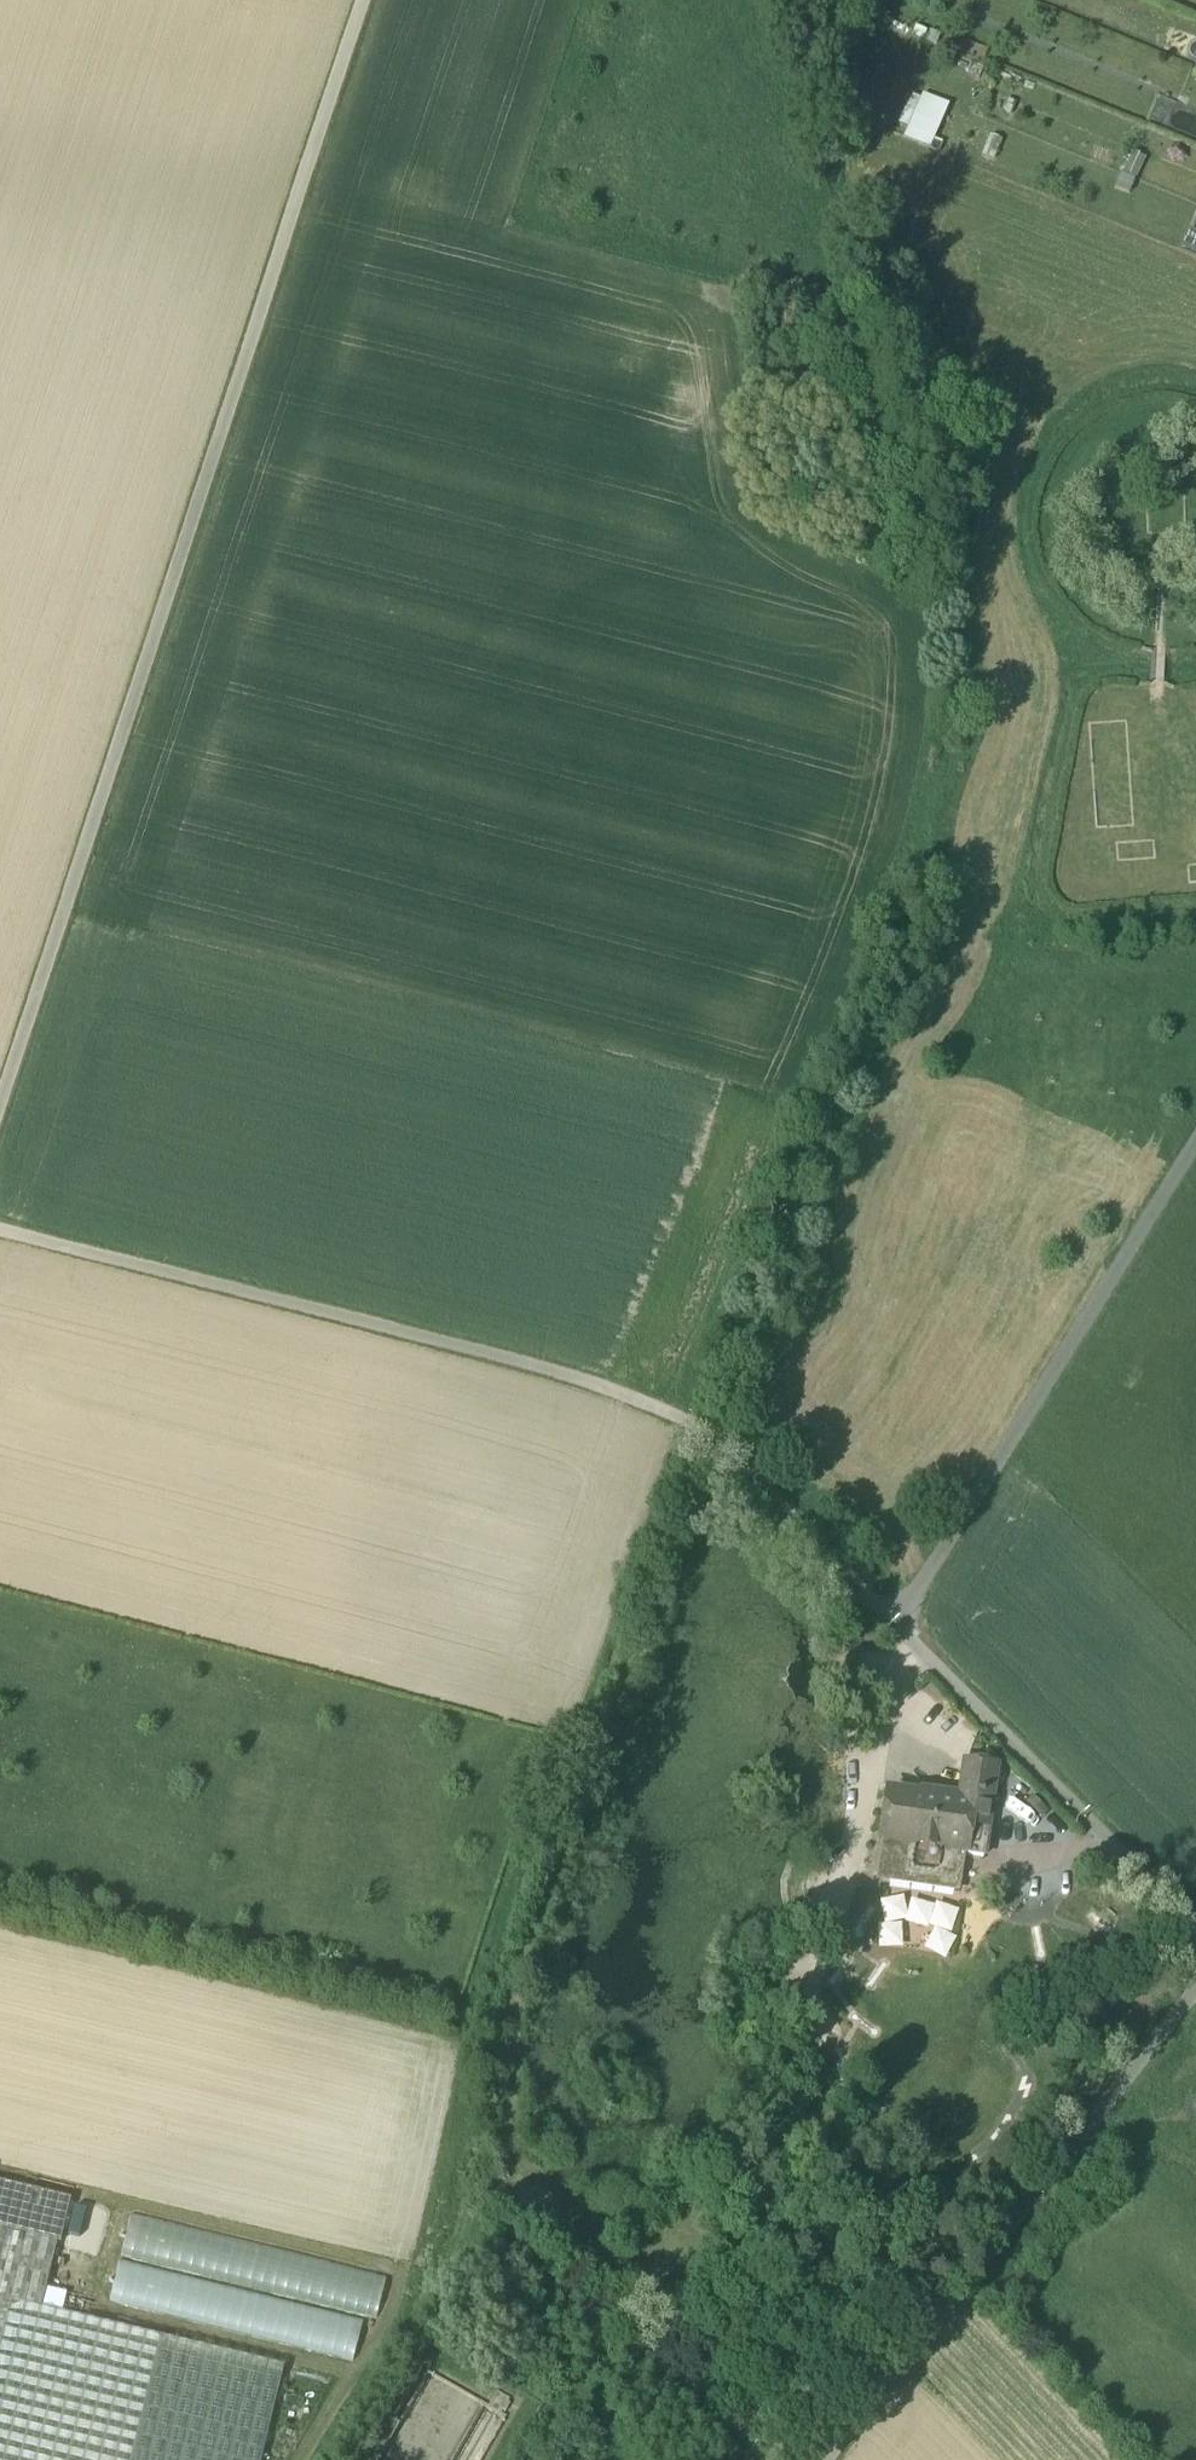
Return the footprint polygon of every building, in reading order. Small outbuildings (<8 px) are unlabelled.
[(943,104),(923,94),(914,112),(935,122),(943,104)] [(911,1793),(893,1790),(881,1873),(962,1885),(967,1855),(985,1858),(990,1828),(989,1828),(998,1766),(968,1762),(965,1785),(963,1800),(943,1798),(943,1795),(923,1792),(922,1795),(911,1793)] [(914,1788),(911,1793),(922,1795),(923,1792),(943,1795),(943,1798),(963,1800),(965,1785),(929,1780),(924,1781),(918,1784),(914,1788)] [(904,1918),(928,1924),(933,1901),(909,1896),(904,1918)] [(0,2180),(0,2225),(57,2239),(60,2240),(71,2197),(0,2180)] [(387,2275),(131,2211),(121,2252),(377,2316),(387,2275)] [(41,2305),(57,2239),(0,2225),(0,2459),(261,2459),(284,2364),(41,2305)] [(363,2318),(119,2258),(110,2298),(353,2359),(363,2318)]
